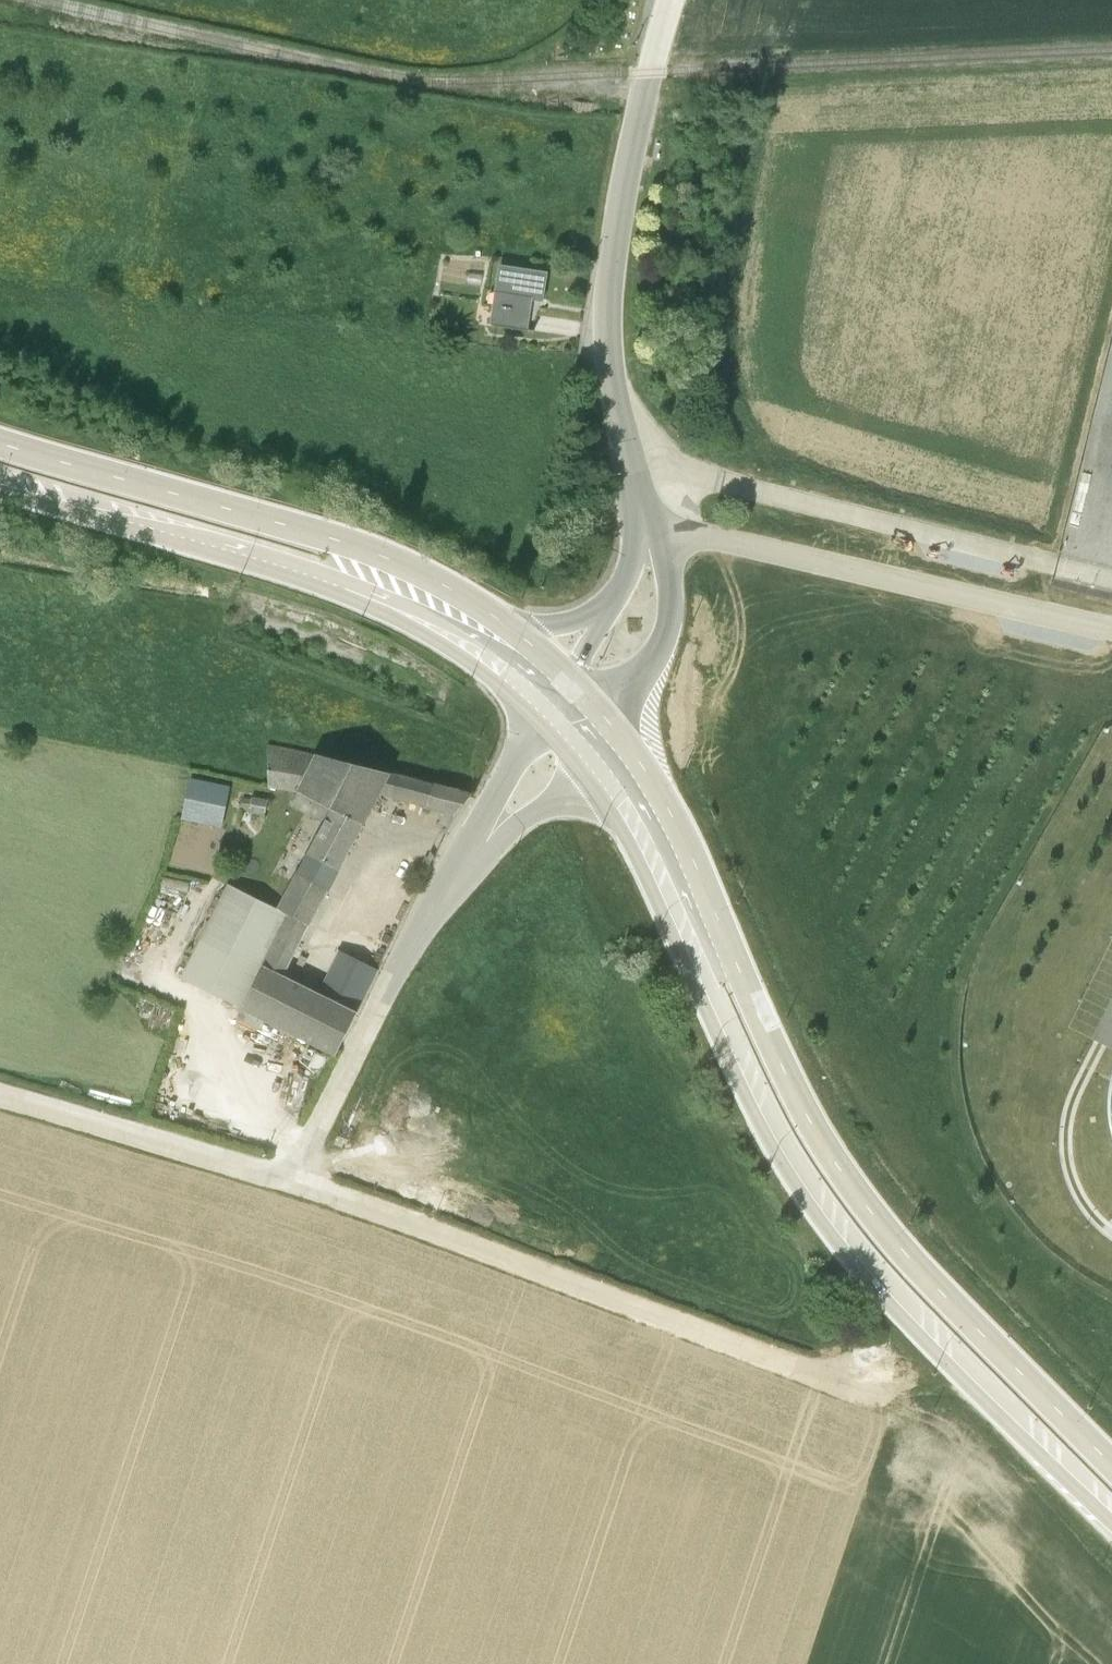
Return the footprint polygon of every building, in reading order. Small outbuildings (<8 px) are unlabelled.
[(493,291),(488,325),(527,330),(531,300),(542,302),(546,272),(498,264),(493,291)] [(295,790),(313,753),(267,743),(268,786),(296,792),(295,790)] [(295,790),(296,792),(330,808),(323,821),(296,872),(327,891),(328,891),(379,794),(390,773),(313,753),(295,790)] [(390,773),(379,794),(443,813),(452,815),(471,792),(433,782),(391,771),(390,773)] [(189,777),(180,818),(221,826),(229,785),(189,777)] [(330,808),(296,792),(289,805),(323,821),(330,808)] [(241,796),(239,808),(248,810),(248,812),(264,815),(267,798),(251,795),(250,798),(241,796)] [(452,815),(443,813),(436,827),(444,830),(452,815)] [(276,908),(286,913),(308,925),(327,891),(296,872),(295,872),(276,908)] [(286,913),(276,908),(227,883),(180,976),(241,1007),(262,964),(261,963),(286,913)] [(261,963),(262,964),(283,974),(308,925),(286,913),(261,963)] [(318,992),(356,1010),(357,1011),(378,969),(339,949),(318,992)] [(283,974),(262,964),(240,1010),(334,1055),(356,1010),(322,994),(283,974)]
